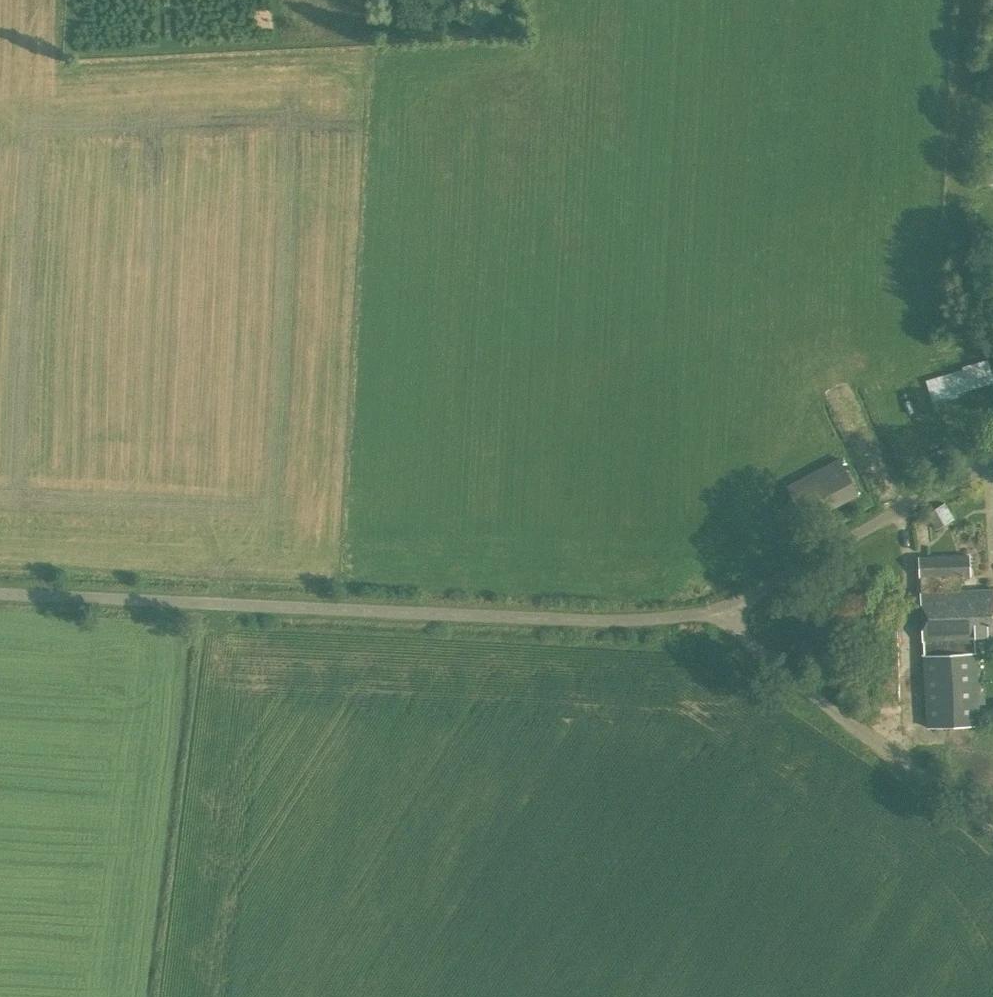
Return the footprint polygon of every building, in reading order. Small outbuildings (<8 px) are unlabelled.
[(992,382),(992,376),(988,359),(961,367),(962,369),(925,380),(932,404),(958,397),(957,393),(992,382)] [(849,466),(793,499),(805,521),(861,488),(849,466)] [(934,529),(954,518),(945,503),(925,512),(934,529)] [(961,590),(960,576),(969,575),(968,555),(918,557),(919,576),(920,576),(920,592),(926,709),(927,728),(979,726),(977,706),(974,640),(992,639),(992,589),(961,590)]
